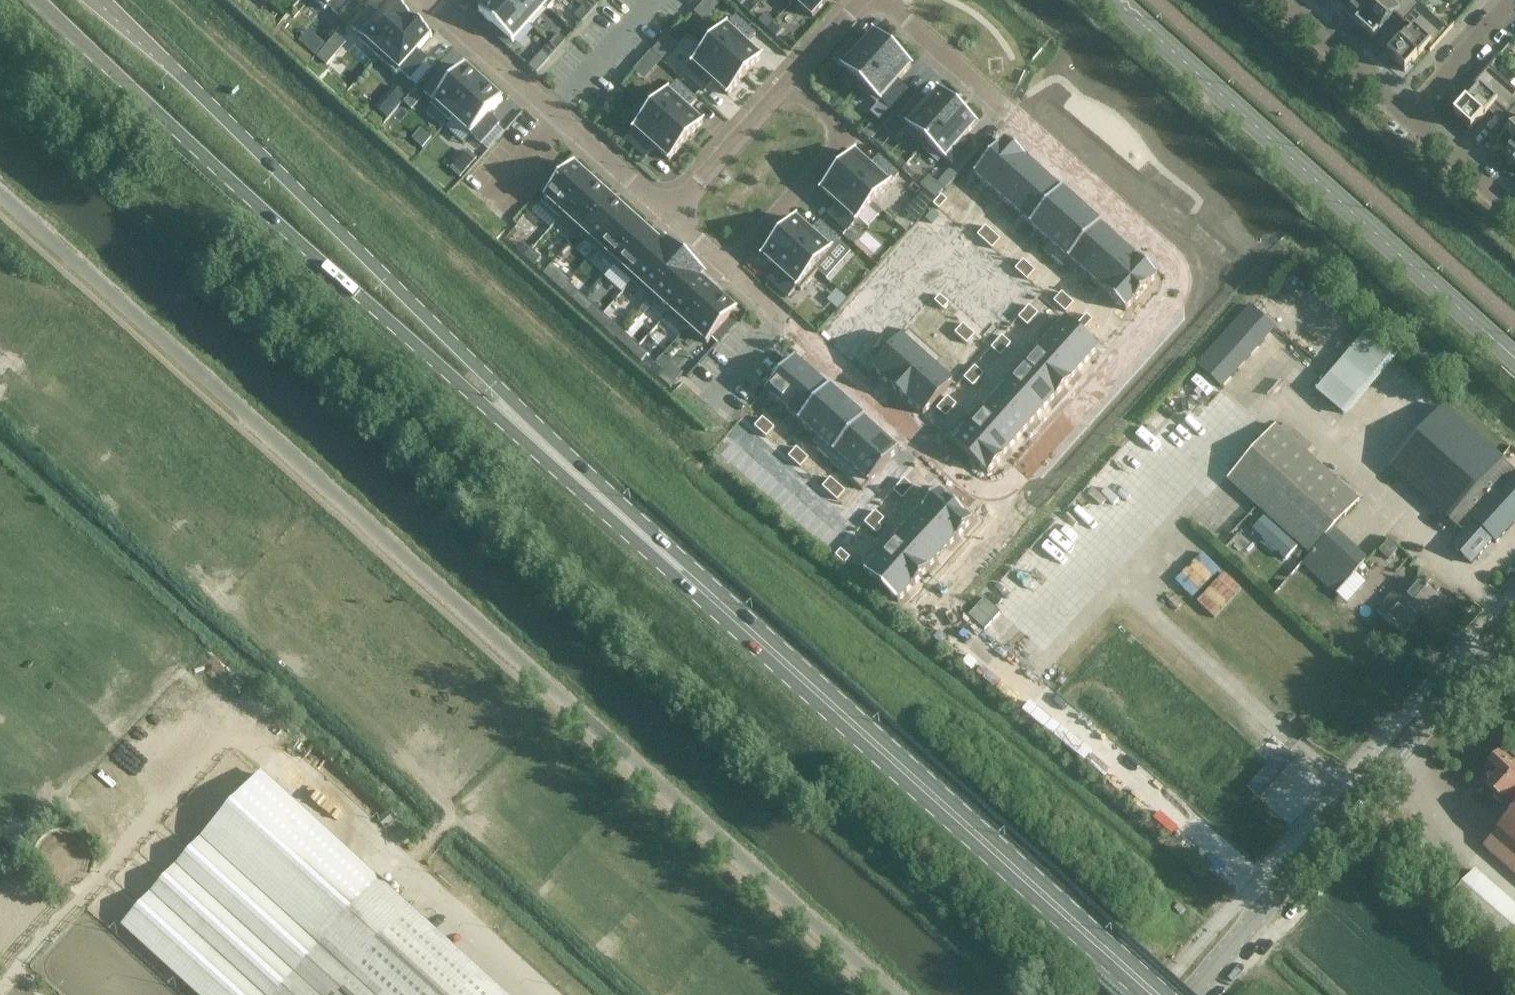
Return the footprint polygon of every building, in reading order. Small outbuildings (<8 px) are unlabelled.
[(325,10),(328,7),(338,15),(352,0),(314,0),(325,10)] [(503,0),(490,0),(479,12),(513,42),(529,24),(503,0)] [(539,0),(503,0),(529,24),(545,7),(548,10),(549,9),(539,0)] [(549,9),(551,7),(557,0),(539,0),(549,9)] [(598,5),(593,0),(589,0),(583,7),(590,14),(598,5)] [(791,4),(791,5),(795,1),(813,17),(828,0),(794,0),(791,4)] [(1377,0),(1346,0),(1339,8),(1356,23),(1377,0)] [(1394,14),(1404,23),(1410,17),(1420,5),(1414,0),(1377,0),(1356,23),(1373,38),(1394,14)] [(378,57),(412,19),(393,1),(392,2),(393,3),(380,17),(371,8),(352,28),(362,37),(359,41),(378,57)] [(1433,49),(1449,31),(1420,5),(1410,17),(1404,23),(1411,29),(1387,56),(1405,72),(1429,45),(1433,49)] [(582,23),(590,14),(583,7),(575,16),(582,23)] [(768,29),(774,22),(765,14),(759,21),(768,29)] [(747,44),(756,35),(736,17),(711,44),(707,41),(707,42),(745,76),(762,58),(747,44)] [(432,37),(412,19),(378,57),(397,74),(400,71),(410,79),(428,59),(418,51),(430,37),(431,38),(432,37)] [(783,30),(774,22),(768,29),(777,37),(783,30)] [(308,27),(300,39),(317,52),(326,40),(308,27)] [(638,70),(650,78),(677,38),(665,30),(638,70)] [(332,31),(320,56),(333,63),(345,38),(332,31)] [(858,88),(893,50),(874,33),(861,47),(851,38),(833,59),(861,84),(858,87),(858,88)] [(559,34),(550,43),(558,49),(566,40),(559,34)] [(745,76),(707,42),(690,60),(693,64),(685,74),(705,92),(713,82),(728,95),(745,76)] [(550,58),(558,49),(550,43),(542,52),(550,58)] [(912,66),(893,50),(858,88),(877,105),(880,101),(890,110),(908,90),(898,81),(912,66)] [(449,122),(484,83),(465,66),(452,81),(442,72),(424,92),(434,101),(430,105),(449,122)] [(1489,67),(1473,85),(1477,89),(1454,115),(1471,131),(1495,104),(1508,116),(1513,110),(1514,108),(1514,90),(1489,67)] [(697,100),(677,82),(668,92),(665,89),(648,107),(686,142),(703,123),(688,110),(697,100)] [(503,100),(484,83),(449,122),(450,122),(453,118),(481,144),(499,123),(489,115),(503,100)] [(391,114),(407,91),(399,85),(383,109),(391,114)] [(923,146),(958,108),(939,91),(926,106),(916,97),(898,117),(908,126),(905,129),(923,146)] [(686,142),(648,107),(647,108),(651,111),(626,139),(646,157),(655,147),(670,161),(686,142)] [(977,124),(958,108),(923,146),(924,147),(927,143),(955,168),(973,148),(963,139),(977,124)] [(1514,162),(1514,128),(1497,148),(1514,163),(1514,162)] [(1006,142),(976,175),(996,192),(1025,159),(1006,142)] [(878,156),(870,166),(855,153),(839,172),(873,203),(899,174),(878,156)] [(1025,159),(996,192),(1015,208),(1044,175),(1025,159)] [(560,218),(594,181),(575,165),(542,202),(560,218)] [(873,203),(839,172),(822,190),(836,203),(827,213),(848,231),(873,203)] [(1044,176),(1015,209),(1034,225),(1063,192),(1044,176)] [(578,234),(611,197),(594,181),(560,218),(561,219),(564,215),(581,230),(577,234),(578,234)] [(1063,193),(1034,225),(1053,242),(1082,209),(1063,193)] [(941,195),(934,204),(941,209),(948,201),(941,195)] [(596,250),(629,213),(611,197),(578,234),(596,250)] [(1082,210),(1053,243),(1072,259),(1073,259),(1101,226),(1082,210)] [(614,266),(647,229),(629,213),(596,250),(614,266)] [(811,232),(796,219),(780,237),(793,250),(818,272),(819,271),(815,268),(840,240),(820,222),(811,232)] [(1101,226),(1073,259),(1090,275),(1119,242),(1101,226)] [(987,228),(980,236),(985,241),(993,232),(987,228)] [(632,282),(668,242),(667,241),(664,245),(647,229),(614,266),(632,282)] [(994,233),(986,242),(990,246),(998,237),(994,233)] [(793,250),(780,237),(763,256),(777,269),(769,279),(789,297),(798,287),(801,291),(818,272),(793,250)] [(523,242),(516,249),(525,257),(532,250),(523,242)] [(649,298),(686,258),(668,242),(632,282),(649,298)] [(1120,244),(1091,276),(1109,292),(1139,259),(1120,244)] [(541,258),(532,250),(525,257),(534,265),(541,258)] [(667,314),(704,274),(686,258),(649,298),(650,299),(653,295),(670,310),(667,314)] [(1139,260),(1110,293),(1128,309),(1157,275),(1139,260)] [(1024,262),(1017,270),(1022,275),(1030,267),(1024,262)] [(1030,267),(1023,275),(1028,280),(1035,272),(1030,267)] [(561,289),(568,282),(559,274),(552,281),(561,289)] [(685,330),(718,293),(702,278),(705,275),(704,274),(667,314),(685,330)] [(577,290),(568,282),(561,289),(570,297),(577,290)] [(737,310),(718,293),(685,330),(686,331),(689,327),(707,344),(737,310)] [(1063,294),(1055,302),(1061,307),(1068,299),(1063,294)] [(941,297),(934,306),(939,310),(947,301),(941,297)] [(1068,299),(1061,307),(1066,312),(1074,304),(1068,299)] [(594,306),(588,313),(597,321),(603,314),(594,306)] [(1221,387),(1275,327),(1251,306),(1198,365),(1221,387)] [(1030,307),(1026,312),(1034,319),(1038,314),(1030,307)] [(1026,313),(1021,318),(1029,326),(1034,320),(1026,313)] [(612,322),(603,314),(597,321),(606,329),(612,322)] [(1088,316),(1080,323),(1086,328),(1093,321),(1088,316)] [(1066,320),(1052,336),(1052,337),(1084,364),(1098,348),(1066,320)] [(964,326),(956,335),(961,339),(969,331),(964,326)] [(1343,413),(1394,352),(1368,330),(1317,391),(1343,413)] [(969,331),(962,340),(967,344),(974,336),(969,331)] [(1052,337),(1039,352),(1070,380),(1084,365),(1052,337)] [(630,338),(624,345),(632,353),(639,346),(630,338)] [(1003,338),(998,343),(1007,351),(1012,346),(1003,338)] [(904,339),(875,371),(891,385),(920,353),(904,339)] [(998,343),(993,349),(1002,356),(1006,351),(998,343)] [(648,354),(639,346),(632,353),(642,361),(648,354)] [(1038,352),(1025,367),(1056,396),(1070,381),(1038,352)] [(920,353),(891,385),(908,400),(936,367),(920,353)] [(768,391),(767,392),(785,407),(813,375),(795,360),(768,391)] [(657,362),(650,369),(659,377),(666,370),(657,362)] [(936,367),(908,400),(925,415),(953,382),(936,367)] [(976,368),(971,373),(979,380),(984,375),(976,368)] [(1025,368),(1012,382),(1043,411),(1056,396),(1025,368)] [(971,374),(966,379),(974,386),(979,381),(971,374)] [(813,375),(785,407),(802,422),(830,390),(813,375)] [(1012,382),(997,398),(1029,426),(1043,411),(1012,382)] [(801,422),(801,423),(818,438),(848,404),(830,389),(802,422),(801,422)] [(948,398),(944,404),(952,411),(956,406),(948,398)] [(998,398),(984,413),(1016,441),(1029,426),(998,398)] [(848,404),(818,438),(834,452),(864,419),(848,404)] [(944,404),(939,409),(947,416),(952,411),(944,404)] [(1514,521),(1514,471),(1443,406),(1390,466),(1462,531),(1450,544),(1472,563),(1493,540),(1496,542),(1514,521)] [(984,413),(971,428),(971,429),(1003,457),(1016,442),(984,413)] [(763,419),(756,427),(761,432),(769,423),(763,419)] [(864,420),(835,452),(852,467),(881,435),(864,420)] [(769,423),(761,432),(767,437),(774,429),(769,423)] [(1227,479),(1276,523),(1310,554),(1303,563),(1336,593),(1367,560),(1333,529),(1359,500),(1276,425),(1227,479)] [(971,429),(958,443),(989,472),(1003,457),(971,429)] [(881,436),(853,468),(869,482),(897,450),(881,436)] [(798,449),(790,458),(796,462),(803,454),(798,449)] [(803,454),(796,462),(801,467),(808,459),(803,454)] [(832,479),(825,488),(830,492),(837,484),(832,479)] [(905,480),(900,485),(908,493),(913,488),(905,480)] [(838,484),(830,492),(836,497),(843,489),(838,484)] [(900,486),(895,491),(903,498),(908,493),(900,486)] [(939,492),(925,509),(957,537),(971,520),(939,492)] [(925,509),(911,525),(943,553),(957,537),(925,509)] [(876,513),(872,518),(879,526),(884,520),(876,513)] [(872,518),(866,524),(874,531),(879,526),(872,518)] [(911,525),(896,541),(928,569),(943,553),(911,525)] [(1381,550),(1391,558),(1400,548),(1390,540),(1381,550)] [(896,542),(882,557),(915,585),(928,569),(896,542)] [(1211,544),(1184,572),(1201,588),(1228,560),(1211,544)] [(846,546),(842,552),(850,559),(855,553),(846,546)] [(882,557),(867,574),(900,602),(914,585),(882,557)] [(1229,599),(1248,577),(1232,564),(1213,586),(1229,599)] [(1429,611),(1440,599),(1418,580),(1409,589),(1402,583),(1377,612),(1404,635),(1427,609),(1429,611)] [(1257,797),(1293,758),(1283,749),(1248,788),(1257,797)] [(1501,752),(1488,767),(1494,773),(1485,783),(1511,806),(1514,801),(1514,764),(1501,752)] [(380,883),(257,774),(203,838),(321,948),(373,994),(503,994),(380,883)] [(1485,847),(1514,873),(1514,814),(1485,847)] [(321,948),(203,838),(130,919),(212,994),(373,994),(321,948)] [(1514,951),(1514,907),(1476,872),(1450,903),(1510,956),(1514,951)]
